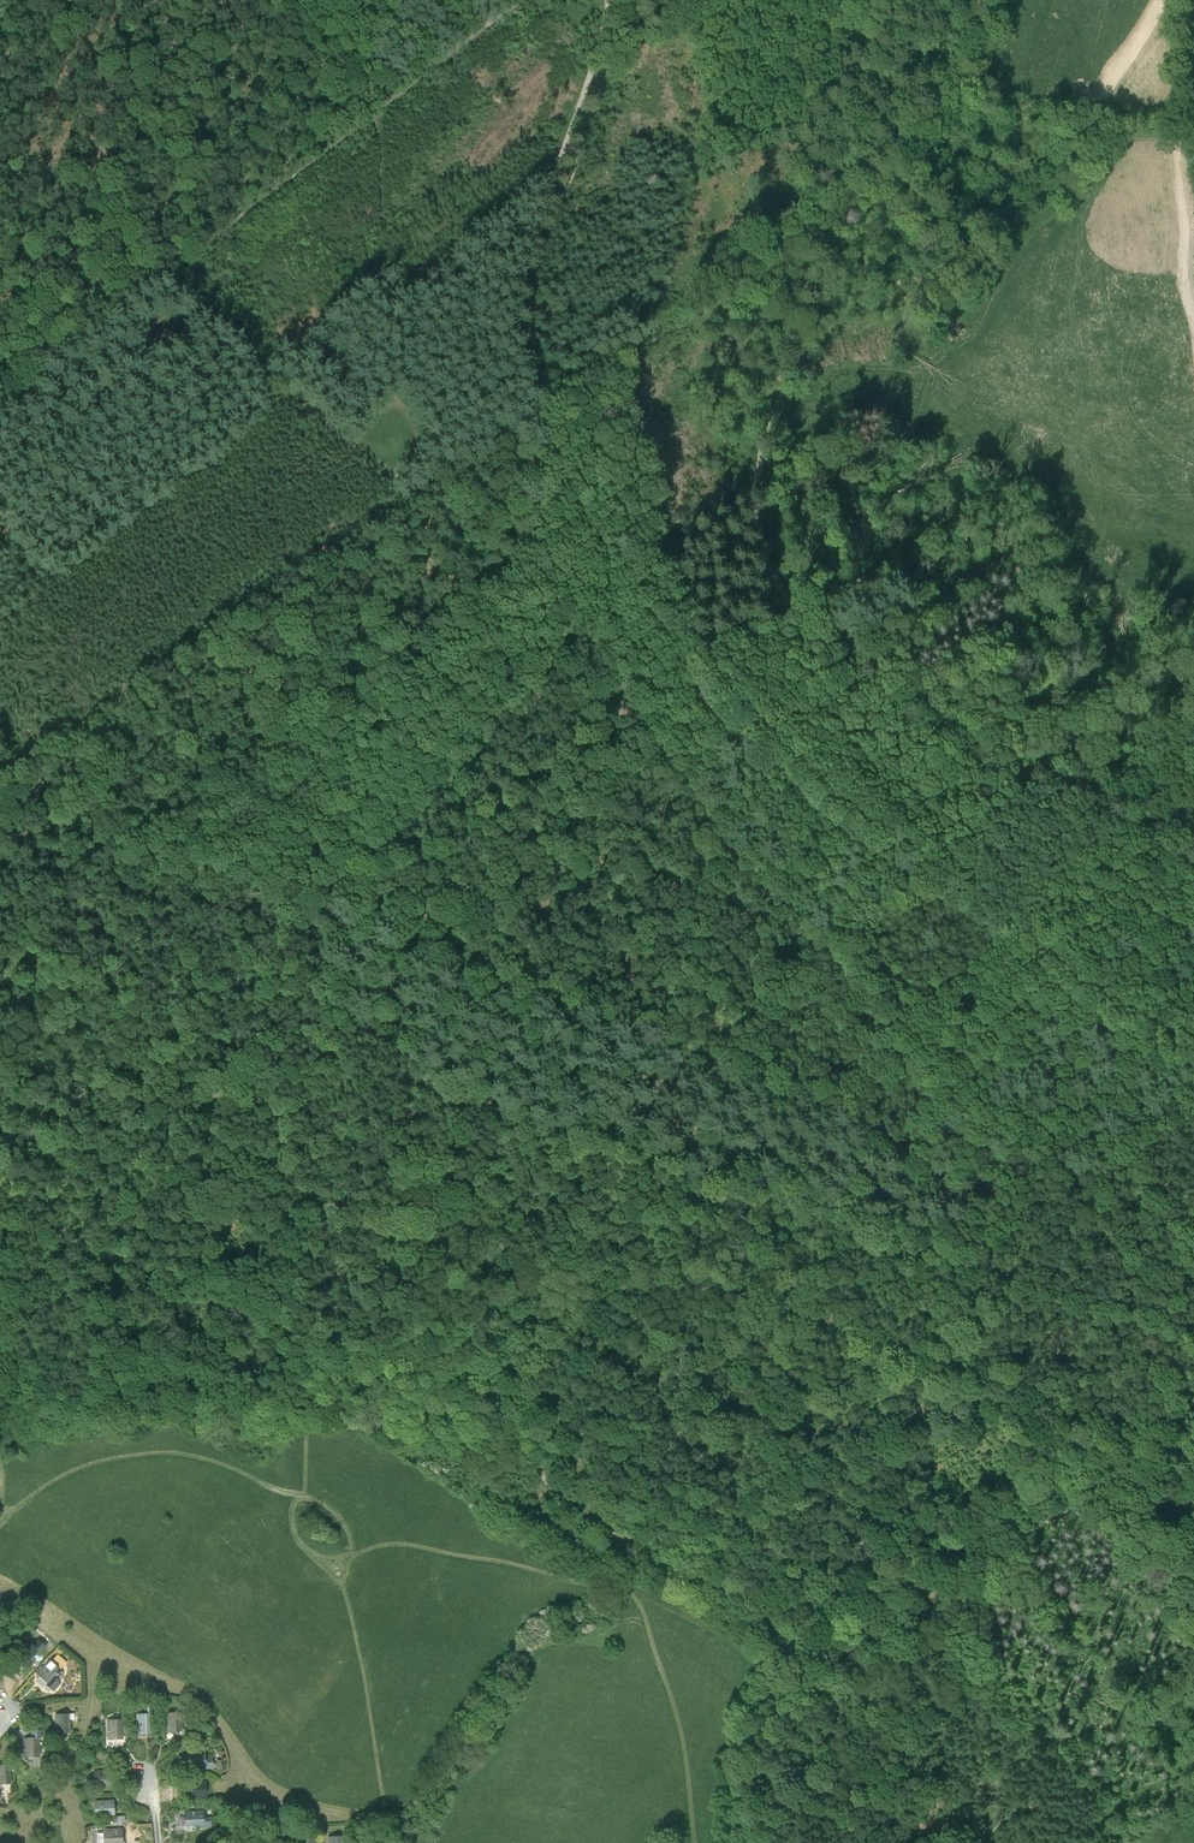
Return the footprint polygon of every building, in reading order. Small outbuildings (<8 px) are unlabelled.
[(28,1640),(15,1653),(27,1664),(40,1650),(28,1640)] [(49,1659),(37,1674),(49,1684),(61,1669),(49,1659)] [(58,1675),(47,1686),(54,1692),(65,1681),(58,1675)] [(182,1712),(166,1713),(167,1731),(183,1731),(182,1712)] [(70,1731),(70,1713),(55,1714),(56,1732),(70,1731)] [(152,1713),(137,1714),(138,1733),(154,1733),(152,1713)] [(123,1719),(107,1720),(108,1739),(124,1739),(123,1719)] [(41,1757),(39,1736),(24,1737),(25,1758),(41,1757)] [(206,1751),(187,1751),(187,1766),(206,1766),(206,1751)] [(11,1764),(0,1764),(0,1784),(11,1783),(11,1764)] [(94,1770),(94,1785),(113,1785),(113,1770),(94,1770)] [(207,1782),(188,1782),(188,1797),(208,1796),(207,1782)] [(96,1800),(96,1815),(115,1815),(115,1800),(96,1800)] [(204,1810),(185,1811),(186,1826),(205,1825),(204,1810)] [(104,1842),(123,1842),(123,1830),(104,1830),(104,1842)]
